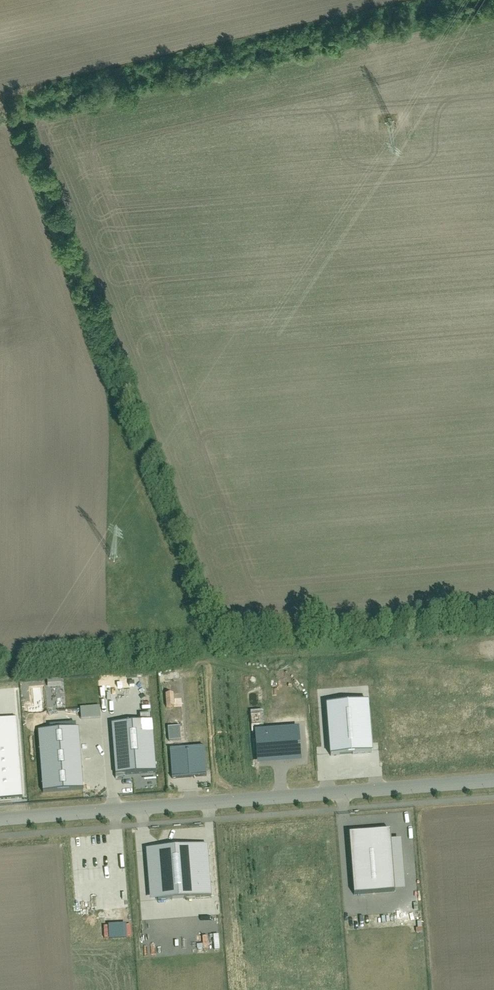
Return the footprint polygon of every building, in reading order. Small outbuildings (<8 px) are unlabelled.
[(122,687),(122,677),(100,678),(100,688),(122,687)] [(328,755),(370,752),(367,701),(325,704),(328,755)] [(79,707),(80,719),(100,718),(99,706),(79,707)] [(23,799),(16,719),(0,720),(0,801),(23,799)] [(116,774),(156,771),(153,722),(112,724),(116,774)] [(77,727),(36,731),(42,792),(82,788),(77,727)] [(255,765),(300,761),(297,727),(252,731),(255,765)] [(205,748),(170,751),(172,780),(207,777),(205,748)] [(346,834),(351,895),(403,890),(399,840),(388,841),(387,831),(346,834)] [(149,901),(211,896),(207,845),(145,850),(149,901)] [(126,936),(134,936),(133,924),(125,925),(126,936)]
